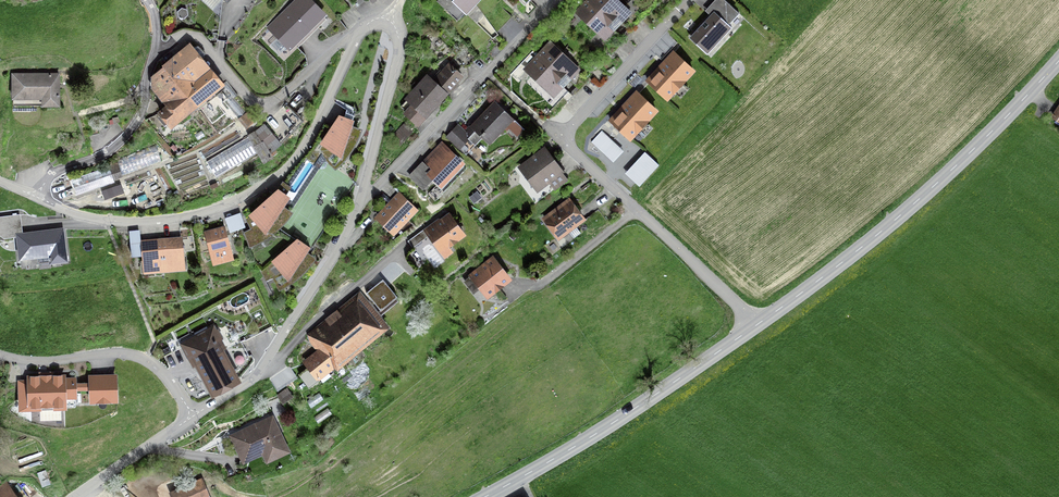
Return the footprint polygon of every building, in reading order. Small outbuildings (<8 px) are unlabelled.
[(201,1),(212,11),(223,0),(227,4),(230,0),(202,0),(201,1)] [(290,53),(327,17),(311,0),(295,0),(266,28),(276,39),(268,46),(279,57),(286,49),(290,53)] [(466,13),(479,0),(452,0),(466,13)] [(617,28),(587,0),(575,13),(605,40),(617,28)] [(587,0),(617,28),(633,11),(621,0),(587,0)] [(707,53),(732,26),(729,23),(739,11),(727,0),(713,0),(705,10),(709,14),(689,36),(707,53)] [(567,84),(581,68),(549,40),(535,55),(567,84)] [(225,82),(190,41),(162,63),(163,64),(197,106),(201,110),(217,97),(215,95),(213,92),(225,82)] [(645,80),(667,100),(675,91),(681,96),(689,87),(684,82),(696,69),(673,49),(645,80)] [(455,54),(450,59),(456,64),(461,60),(455,54)] [(554,97),(567,84),(535,55),(523,68),(554,97)] [(464,74),(449,60),(433,78),(449,91),(464,74)] [(171,128),(197,106),(163,64),(151,77),(150,87),(166,104),(157,111),(171,128)] [(41,106),(60,105),(60,72),(12,72),(12,98),(13,98),(13,105),(41,105),(41,106)] [(402,112),(418,126),(449,91),(433,78),(426,72),(404,97),(408,101),(404,105),(406,107),(402,112)] [(239,95),(226,81),(225,82),(213,92),(215,95),(220,91),(227,99),(224,101),(238,119),(239,118),(246,129),(254,121),(247,112),(245,113),(234,99),(239,95)] [(130,93),(136,86),(134,84),(128,91),(130,93)] [(608,119),(630,140),(638,131),(644,136),(652,127),(647,122),(659,110),(636,89),(608,119)] [(465,129),(457,122),(445,136),(465,155),(481,137),(490,145),(514,118),(494,99),(470,126),(469,125),(465,129)] [(1051,116),(1058,121),(1058,103),(1051,116)] [(354,118),(340,113),(314,146),(322,155),(334,168),(344,160),(353,149),(357,141),(359,135),(363,127),(353,124),(354,118)] [(508,126),(517,135),(524,128),(515,119),(508,126)] [(400,145),(414,131),(404,121),(390,136),(400,145)] [(282,143),(265,122),(247,134),(248,137),(206,162),(215,178),(257,153),(263,163),(274,156),(271,152),(282,143)] [(205,136),(202,130),(194,134),(197,139),(205,136)] [(624,150),(602,130),(592,141),(613,161),(624,150)] [(408,175),(422,189),(431,179),(444,191),(447,188),(445,186),(448,182),(447,182),(466,162),(442,140),(408,175)] [(162,161),(156,145),(117,159),(123,175),(162,161)] [(554,189),(570,177),(545,146),(517,166),(537,192),(549,183),(554,189)] [(639,186),(659,164),(645,151),(625,173),(639,186)] [(118,162),(70,178),(76,196),(115,183),(114,180),(123,177),(118,162)] [(251,216),(245,219),(250,227),(244,231),(249,247),(258,243),(267,237),(274,232),(280,226),(285,222),(288,218),(293,210),(285,203),(291,194),(286,191),(291,186),(283,180),(278,186),(248,213),(251,216)] [(124,192),(121,184),(102,190),(105,198),(124,192)] [(419,209),(399,190),(374,217),(393,235),(396,232),(399,235),(406,228),(403,226),(419,209)] [(474,203),(483,197),(477,190),(469,196),(474,203)] [(577,226),(586,219),(568,196),(541,217),(562,243),(572,236),(574,238),(581,232),(577,226)] [(466,235),(450,211),(408,240),(412,247),(428,236),(444,259),(454,252),(450,246),(466,235)] [(237,229),(245,226),(240,212),(232,215),(237,229)] [(23,232),(20,214),(0,216),(0,235),(4,238),(16,236),(15,232),(23,232)] [(229,231),(237,229),(232,215),(225,217),(229,231)] [(234,259),(225,224),(204,230),(206,237),(203,238),(206,248),(208,247),(213,265),(234,259)] [(68,260),(64,227),(23,232),(15,232),(16,236),(18,259),(48,255),(49,263),(68,260)] [(143,273),(164,271),(161,237),(141,238),(140,229),(128,230),(130,255),(142,254),(143,273)] [(509,237),(513,240),(517,234),(513,231),(509,237)] [(183,235),(161,237),(164,271),(185,270),(183,235)] [(260,271),(265,282),(272,278),(280,290),(298,278),(304,272),(310,266),(316,257),(308,251),(311,246),(297,237),(271,260),(273,262),(266,269),(260,271)] [(479,288),(487,299),(513,279),(493,254),(461,279),(466,285),(462,288),(469,297),(479,288)] [(381,310),(398,296),(383,278),(366,293),(381,310)] [(390,326),(361,290),(338,309),(337,308),(324,318),(325,319),(305,336),(316,350),(314,352),(311,349),(304,355),(306,358),(302,361),(307,366),(297,374),(308,387),(334,367),(336,370),(390,326)] [(194,364),(211,396),(242,380),(226,348),(228,347),(218,327),(216,328),(214,324),(207,327),(206,325),(193,332),(192,330),(177,338),(180,342),(177,344),(184,358),(187,357),(192,365),(194,364)] [(27,379),(17,379),(18,410),(42,410),(42,406),(53,405),(53,409),(67,409),(67,398),(77,397),(77,390),(77,382),(77,376),(67,376),(67,373),(54,374),(54,370),(39,371),(39,374),(27,374),(27,379)] [(88,381),(77,382),(77,390),(89,390),(89,403),(118,402),(118,373),(88,374),(88,381)] [(293,397),(287,387),(276,395),(283,404),(293,397)] [(273,414),(229,434),(242,464),(248,462),(250,466),(261,461),(259,457),(263,455),(266,463),(291,452),(273,414)] [(42,487),(51,484),(46,470),(37,473),(42,487)] [(204,478),(169,492),(171,496),(211,496),(204,478)] [(7,481),(0,486),(0,496),(18,496),(7,481)]
